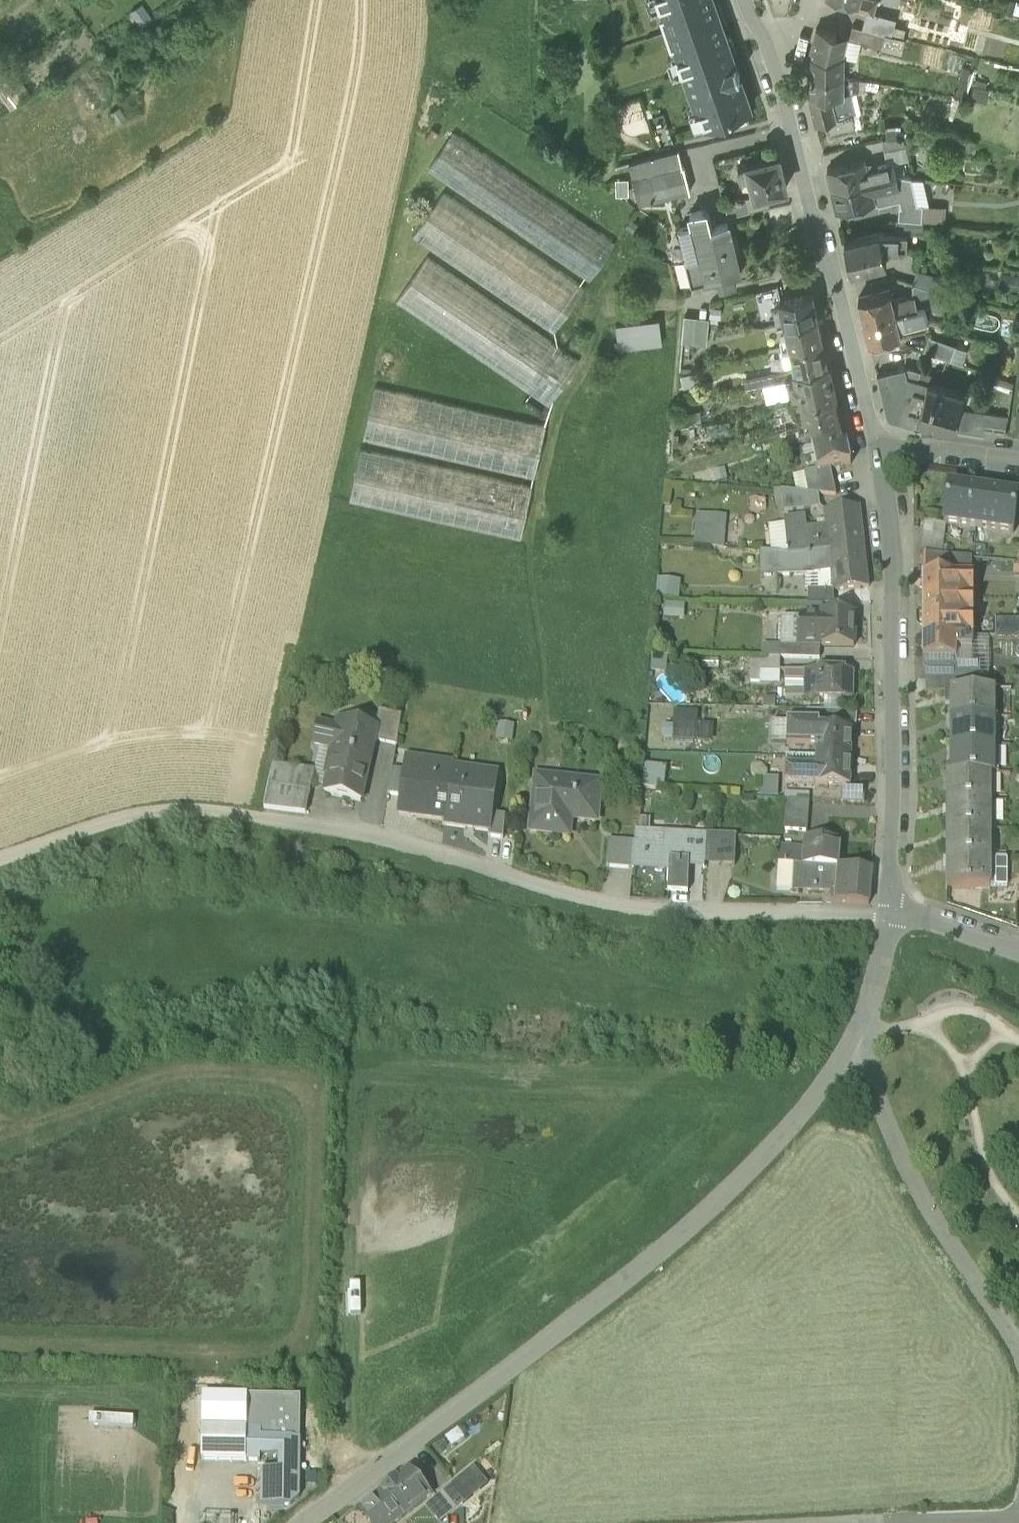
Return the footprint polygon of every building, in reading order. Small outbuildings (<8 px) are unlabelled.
[(664,14),(661,16),(671,46),(675,45),(696,108),(700,106),(706,123),(751,107),(714,0),(659,0),(664,14)] [(851,7),(867,11),(873,13),(876,0),(853,0),(851,7)] [(1012,0),(1009,0),(1006,13),(1018,16),(1018,2),(1012,0)] [(867,11),(862,29),(874,32),(886,35),(892,36),(896,19),(873,13),(867,11)] [(871,44),(874,32),(862,29),(853,26),(850,37),(850,39),(861,42),(871,44)] [(817,28),(810,56),(831,57),(832,54),(837,33),(817,28)] [(871,44),(883,47),(886,35),(874,32),(871,44)] [(850,37),(837,33),(832,54),(831,57),(844,57),(848,38),(850,39),(850,37)] [(886,35),(883,47),(882,48),(901,53),(905,40),(892,36),(886,35)] [(848,38),(844,57),(856,60),(861,42),(850,39),(848,38)] [(962,57),(952,54),(948,68),(958,71),(962,57)] [(844,57),(831,57),(810,56),(809,76),(843,77),(844,57)] [(843,95),(843,77),(809,76),(809,96),(810,96),(817,125),(828,122),(836,120),(835,117),(831,100),(831,97),(843,97),(843,95)] [(988,79),(976,76),(971,99),(987,103),(990,88),(985,87),(988,79)] [(880,83),(850,78),(850,93),(853,93),(864,93),(864,89),(878,92),(880,83)] [(843,95),(843,97),(845,97),(849,114),(852,114),(857,113),(853,93),(843,95)] [(845,97),(843,97),(831,97),(831,100),(835,117),(849,114),(845,97)] [(828,122),(831,132),(855,127),(852,114),(849,114),(835,117),(836,120),(828,122)] [(886,125),(887,138),(894,136),(901,136),(901,124),(886,125)] [(428,170),(590,281),(616,243),(454,132),(428,170)] [(883,140),(885,151),(906,147),(904,136),(883,140)] [(906,147),(885,151),(887,163),(893,162),(902,161),(908,159),(906,147)] [(642,178),(646,177),(683,168),(678,151),(643,160),(637,162),(642,178)] [(748,164),(756,196),(767,193),(787,188),(779,157),(748,164)] [(832,190),(869,181),(867,169),(866,166),(864,160),(828,169),(832,190)] [(905,173),(902,161),(893,162),(893,163),(896,174),(905,173)] [(642,178),(637,162),(628,164),(638,205),(652,202),(646,177),(642,178)] [(893,163),(867,169),(869,181),(896,175),(896,174),(893,163)] [(684,167),(683,168),(646,177),(652,202),(690,193),(684,167)] [(912,177),(896,175),(869,181),(832,190),(837,211),(873,202),(880,206),(900,201),(901,206),(904,207),(918,204),(912,179),(912,177)] [(923,179),(912,179),(918,204),(923,204),(929,205),(923,179)] [(413,236),(554,333),(585,288),(445,191),(413,236)] [(756,196),(747,198),(750,212),(770,207),(767,193),(756,196)] [(725,204),(729,218),(750,212),(747,198),(725,204)] [(899,219),(922,221),(923,205),(923,204),(918,204),(904,207),(901,206),(900,206),(899,219)] [(922,221),(941,222),(942,207),(929,205),(923,205),(922,221)] [(692,214),(694,225),(698,240),(710,237),(708,229),(712,229),(707,210),(692,214)] [(924,221),(922,221),(899,219),(896,219),(895,234),(908,235),(923,236),(924,221)] [(687,260),(701,256),(698,240),(694,225),(679,229),(687,260)] [(708,229),(710,237),(729,233),(727,225),(712,229),(708,229)] [(731,232),(729,233),(710,237),(698,240),(701,256),(718,252),(721,264),(738,260),(731,232)] [(845,242),(852,271),(887,262),(883,248),(880,233),(845,242)] [(883,248),(907,249),(908,235),(895,234),(880,233),(883,248)] [(708,281),(718,278),(741,273),(738,260),(721,264),(718,252),(701,256),(708,281)] [(397,302),(549,406),(580,361),(428,256),(397,302)] [(701,256),(687,260),(693,285),(708,281),(701,256)] [(914,285),(944,293),(951,270),(942,268),(940,278),(917,272),(914,285)] [(1001,271),(998,289),(1018,292),(1018,290),(1018,274),(1001,271)] [(743,281),(741,273),(718,278),(720,287),(743,281)] [(924,306),(939,312),(944,293),(914,285),(913,297),(915,297),(918,308),(924,306)] [(858,298),(864,319),(896,312),(893,301),(891,290),(858,298)] [(783,310),(786,324),(817,317),(812,293),(781,300),(783,310)] [(893,301),(896,312),(899,313),(918,308),(915,297),(913,297),(893,301)] [(924,306),(918,308),(899,313),(896,312),(899,326),(927,319),(924,306)] [(786,324),(783,310),(774,312),(777,326),(786,324)] [(899,326),(896,312),(864,319),(869,341),(901,333),(899,326)] [(683,342),(695,343),(697,318),(685,317),(683,342)] [(789,336),(791,347),(823,340),(818,319),(817,317),(786,324),(789,336)] [(701,319),(697,318),(695,343),(707,344),(709,323),(701,322),(701,319)] [(899,326),(901,333),(924,328),(928,322),(927,319),(899,326)] [(619,333),(624,355),(664,346),(659,324),(619,333)] [(791,347),(789,336),(780,337),(782,349),(791,347)] [(936,355),(951,361),(956,346),(929,336),(924,351),(936,355)] [(791,347),(797,370),(828,363),(823,340),(791,347)] [(956,346),(951,361),(962,365),(967,350),(956,346)] [(797,370),(804,403),(835,396),(837,396),(830,363),(828,363),(797,370)] [(919,420),(954,430),(960,408),(965,392),(927,382),(916,379),(909,381),(906,368),(881,373),(892,418),(917,425),(919,420)] [(774,371),(744,376),(746,386),(776,382),(774,371)] [(1013,383),(995,376),(991,385),(1004,390),(1001,403),(1010,405),(1013,383)] [(769,400),(791,394),(787,379),(765,385),(769,400)] [(363,439),(535,479),(547,425),(375,386),(363,439)] [(804,403),(809,427),(840,420),(835,396),(804,403)] [(954,430),(1005,438),(1009,415),(960,408),(954,430)] [(809,427),(815,450),(846,443),(845,439),(840,420),(809,427)] [(846,443),(815,450),(818,468),(820,473),(832,471),(851,466),(846,443)] [(350,500),(521,540),(533,486),(362,447),(350,500)] [(806,471),(811,494),(819,495),(838,497),(832,471),(820,473),(818,468),(806,471)] [(1014,536),(1018,500),(1018,499),(949,489),(944,525),(951,526),(1014,536)] [(821,508),(819,495),(811,494),(783,492),(785,513),(821,508)] [(826,530),(829,552),(865,548),(860,508),(824,512),(826,530)] [(698,511),(694,545),(725,548),(729,515),(698,511)] [(796,555),(811,553),(829,552),(826,530),(808,532),(807,531),(805,518),(786,520),(789,554),(796,555)] [(931,524),(926,556),(946,558),(951,526),(944,525),(931,524)] [(869,588),(865,548),(829,552),(831,573),(833,591),(834,592),(869,588)] [(831,573),(829,552),(811,553),(814,575),(831,573)] [(760,578),(778,577),(777,554),(761,553),(760,578)] [(777,554),(778,577),(805,576),(810,576),(814,576),(814,575),(811,553),(796,555),(789,554),(777,554)] [(972,560),(946,558),(926,556),(926,576),(954,576),(954,564),(972,564),(972,560)] [(954,564),(954,576),(956,576),(972,576),(972,564),(954,564)] [(833,591),(831,573),(814,575),(814,576),(810,576),(810,591),(833,591)] [(923,576),(923,598),(955,598),(956,576),(954,576),(926,576),(923,576)] [(956,576),(955,598),(972,598),(972,576),(956,576)] [(660,599),(681,600),(682,580),(661,579),(660,599)] [(824,606),(834,606),(834,592),(833,591),(810,591),(808,591),(808,606),(824,606)] [(955,618),(955,598),(923,598),(923,618),(955,618)] [(972,618),(972,598),(955,598),(955,618),(972,618)] [(821,614),(824,614),(824,606),(808,606),(800,606),(800,617),(817,618),(817,614),(821,614)] [(798,617),(798,619),(798,647),(797,648),(820,648),(821,614),(817,614),(817,618),(800,617),(798,617)] [(824,614),(821,614),(820,648),(821,648),(854,649),(855,615),(824,614)] [(956,638),(955,618),(923,618),(923,638),(956,638)] [(972,638),(972,618),(955,618),(956,638),(972,638)] [(781,646),(798,647),(798,619),(782,619),(781,646)] [(997,638),(1018,639),(1017,621),(996,621),(997,638)] [(956,650),(956,638),(923,638),(923,659),(956,659),(956,650)] [(956,650),(972,650),(973,638),(972,638),(956,638),(956,650)] [(779,659),(779,646),(763,645),(763,658),(779,659)] [(779,659),(820,660),(821,648),(820,648),(797,648),(798,647),(781,646),(779,646),(779,659)] [(761,672),(780,672),(781,659),(779,659),(763,658),(751,658),(751,672),(761,672)] [(926,664),(926,680),(953,680),(956,679),(956,664),(926,664)] [(956,664),(956,679),(980,680),(980,664),(956,664)] [(785,699),(803,700),(804,672),(786,671),(785,699)] [(751,682),(760,682),(761,672),(751,672),(751,682)] [(853,672),(804,672),(803,700),(852,701),(853,672)] [(981,679),(980,680),(956,679),(953,680),(953,692),(981,692),(981,679)] [(953,692),(953,680),(926,680),(926,693),(952,693),(952,692),(953,692)] [(952,693),(952,721),(994,720),(994,692),(981,692),(953,692),(952,692),(952,693)] [(648,706),(647,740),(713,741),(713,724),(699,724),(700,710),(675,709),(675,724),(663,724),(663,706),(648,706)] [(820,725),(857,727),(857,713),(808,711),(807,723),(820,724),(820,725)] [(374,742),(397,747),(402,717),(379,713),(376,728),(377,729),(374,742)] [(952,721),(952,749),(994,748),(994,720),(952,721)] [(342,721),(340,730),(335,750),(325,796),(361,804),(374,742),(377,729),(376,728),(342,721)] [(773,745),(787,745),(788,723),(774,723),(773,745)] [(807,723),(788,723),(787,745),(817,745),(817,757),(851,758),(852,731),(819,730),(820,725),(820,724),(807,723)] [(315,746),(335,750),(340,730),(319,725),(315,746)] [(952,749),(952,777),(990,776),(995,776),(994,748),(952,749)] [(786,756),(786,768),(816,769),(817,757),(786,756)] [(851,758),(817,757),(816,769),(786,768),(786,785),(815,786),(851,787),(851,758)] [(399,817),(445,822),(452,771),(453,771),(454,767),(422,763),(420,776),(405,774),(405,775),(401,799),(399,817)] [(645,764),(645,787),(667,788),(668,765),(645,764)] [(265,810),(306,815),(315,774),(274,768),(265,810)] [(453,771),(452,771),(445,822),(444,826),(489,833),(490,833),(493,817),(496,791),(480,788),(483,775),(453,771)] [(388,798),(401,799),(405,775),(392,773),(388,798)] [(947,777),(947,805),(990,805),(990,776),(952,777),(947,777)] [(533,832),(554,834),(555,817),(565,818),(565,820),(570,820),(598,823),(602,787),(556,782),(555,789),(540,787),(540,781),(538,780),(533,832)] [(556,782),(540,781),(540,787),(555,789),(556,782)] [(841,803),(865,804),(866,793),(842,792),(841,803)] [(786,828),(808,829),(809,802),(787,800),(786,828)] [(947,805),(948,833),(990,833),(990,805),(947,805)] [(506,818),(493,817),(490,833),(489,833),(488,840),(503,842),(506,818)] [(555,817),(554,834),(568,835),(570,820),(565,820),(565,818),(555,817)] [(640,822),(637,832),(649,833),(649,823),(640,822)] [(655,833),(649,833),(637,832),(636,832),(635,844),(648,845),(655,845),(655,833)] [(948,833),(947,861),(990,861),(990,833),(948,833)] [(689,863),(704,863),(706,836),(691,835),(690,835),(689,847),(688,863),(689,863)] [(736,838),(706,836),(704,863),(735,865),(736,838)] [(805,849),(804,853),(803,867),(838,869),(840,842),(805,839),(805,849)] [(633,872),(633,866),(635,844),(608,843),(606,870),(633,872)] [(648,845),(635,844),(633,866),(647,867),(648,845)] [(668,893),(688,894),(689,863),(688,863),(689,847),(684,847),(655,845),(648,845),(647,867),(669,868),(668,893)] [(794,866),(803,867),(804,853),(795,852),(796,848),(781,847),(779,865),(794,866)] [(947,890),(990,890),(990,861),(947,861),(947,890)] [(1006,861),(990,861),(990,890),(1007,890),(1007,861),(1006,861)] [(794,866),(779,865),(777,891),(792,892),(794,866)] [(831,890),(836,891),(838,869),(803,867),(794,866),(792,892),(831,893),(831,890)] [(872,871),(838,869),(836,891),(835,903),(835,904),(869,906),(872,871)] [(203,1396),(203,1429),(247,1430),(248,1397),(203,1396)] [(301,1398),(248,1397),(247,1430),(262,1430),(261,1439),(300,1440),(301,1398)] [(202,1461),(247,1462),(247,1430),(203,1429),(202,1461)] [(262,1430),(247,1430),(247,1462),(260,1462),(260,1457),(280,1457),(280,1471),(261,1471),(261,1505),(291,1507),(300,1498),(300,1440),(261,1439),(262,1430)] [(452,1486),(466,1503),(488,1485),(474,1468),(452,1486)] [(430,1496),(409,1471),(358,1512),(367,1522),(397,1522),(430,1496)] [(452,1486),(434,1500),(448,1517),(466,1503),(452,1486)] [(448,1517),(434,1500),(427,1507),(440,1522),(441,1522),(448,1517)] [(358,1512),(344,1522),(367,1522),(358,1512)]
